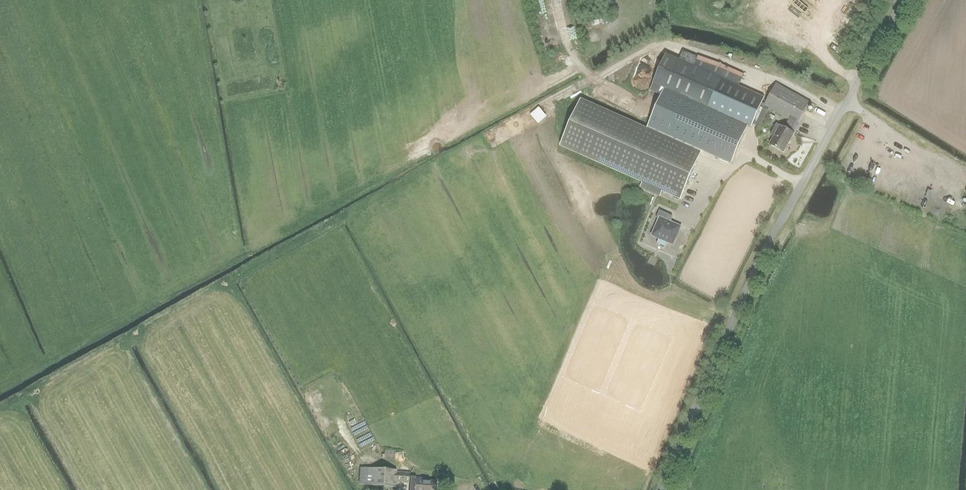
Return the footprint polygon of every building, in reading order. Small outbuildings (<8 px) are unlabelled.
[(867,0),(852,0),(851,3),(862,9),(867,0)] [(650,91),(661,96),(648,126),(702,150),(731,163),(748,125),(751,126),(753,123),(760,127),(767,112),(760,108),(765,98),(738,87),(694,68),(693,67),(666,55),(650,91)] [(764,106),(785,117),(789,120),(785,127),(781,124),(780,125),(777,123),(771,134),(774,136),(769,145),(783,153),(794,135),(790,132),(795,123),(797,124),(809,103),(776,84),(764,106)] [(702,150),(648,126),(647,130),(581,101),(560,146),(680,199),(702,150)] [(540,108),(531,116),(535,120),(543,113),(540,108)] [(657,243),(666,247),(668,242),(673,244),(680,228),(669,224),(672,217),(659,211),(656,219),(660,220),(653,236),(659,238),(657,243)] [(411,475),(397,474),(397,469),(361,467),(360,485),(396,487),(396,483),(410,484),(411,475)] [(437,482),(426,482),(427,479),(416,479),(415,489),(436,489),(437,482)]
